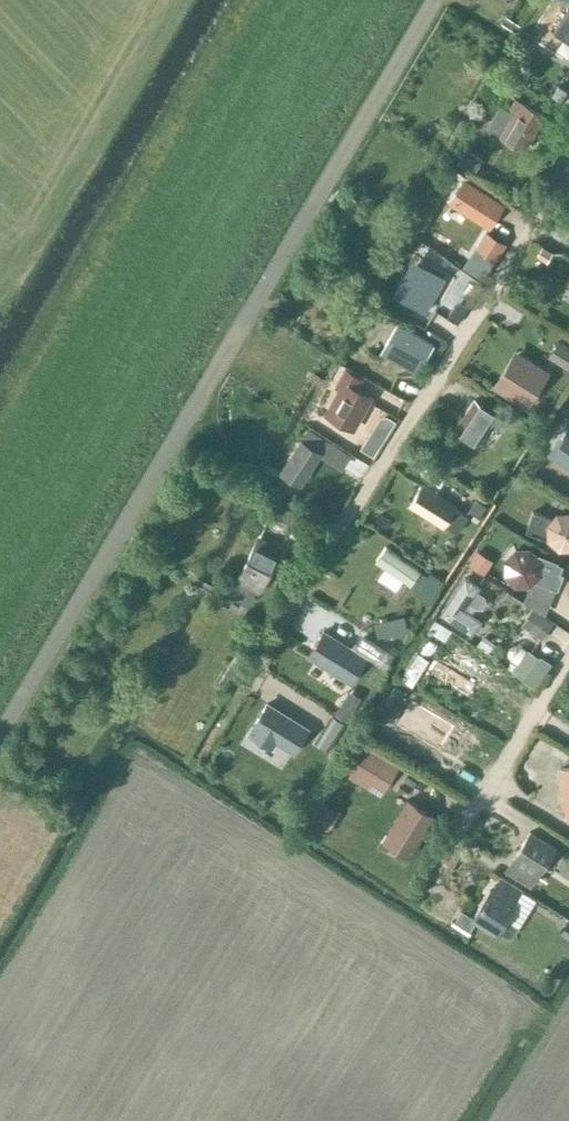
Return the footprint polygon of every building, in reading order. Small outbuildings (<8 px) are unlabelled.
[(553,31),(568,42),(568,9),(568,8),(553,31)] [(542,115),(515,99),(508,110),(515,114),(502,136),(522,148),(542,115)] [(505,202),(463,177),(447,202),(489,228),(505,202)] [(503,240),(487,230),(476,247),(493,257),(503,240)] [(420,250),(402,280),(413,287),(432,258),(420,250)] [(368,330),(351,357),(389,381),(398,367),(375,352),(383,340),(368,330)] [(546,355),(564,357),(566,343),(547,341),(546,355)] [(498,384),(527,402),(544,374),(515,356),(498,384)] [(363,377),(344,367),(334,386),(336,387),(322,413),(353,430),(373,395),(357,387),(363,377)] [(478,442),(496,414),(474,399),(456,427),(478,442)] [(549,455),(568,468),(568,428),(567,427),(549,455)] [(282,471),(299,482),(325,441),(308,430),(282,471)] [(454,508),(455,506),(421,485),(409,504),(443,526),(443,524),(456,533),(467,516),(454,508)] [(287,524),(295,510),(275,498),(267,512),(287,524)] [(531,509),(526,525),(545,532),(546,539),(557,550),(568,549),(568,510),(556,511),(551,515),(531,509)] [(256,544),(247,562),(237,580),(257,591),(280,547),(260,536),(256,544)] [(376,559),(386,565),(379,577),(398,589),(405,577),(412,581),(421,566),(386,544),(376,559)] [(541,556),(528,546),(513,546),(502,558),(502,575),(513,585),(530,586),(535,581),(557,589),(563,572),(541,564),(541,556)] [(464,573),(441,610),(474,631),(483,617),(465,606),(479,583),(464,573)] [(525,607),(518,618),(534,629),(542,619),(525,607)] [(445,646),(429,674),(469,697),(477,682),(487,688),(495,674),(445,646)] [(533,672),(540,653),(520,646),(514,666),(533,672)] [(348,684),(332,718),(349,726),(365,692),(348,684)] [(439,751),(454,726),(412,701),(397,725),(439,751)] [(427,745),(394,726),(385,742),(418,760),(427,745)] [(361,754),(350,774),(381,792),(393,772),(361,754)] [(561,766),(540,798),(559,810),(563,804),(568,808),(568,771),(561,766)] [(404,778),(424,785),(428,775),(408,767),(404,778)] [(412,850),(433,816),(407,800),(386,834),(412,850)] [(555,845),(529,829),(503,870),(530,887),(555,845)] [(521,890),(498,876),(493,885),(490,884),(469,918),(498,935),(517,901),(515,900),(521,890)]
